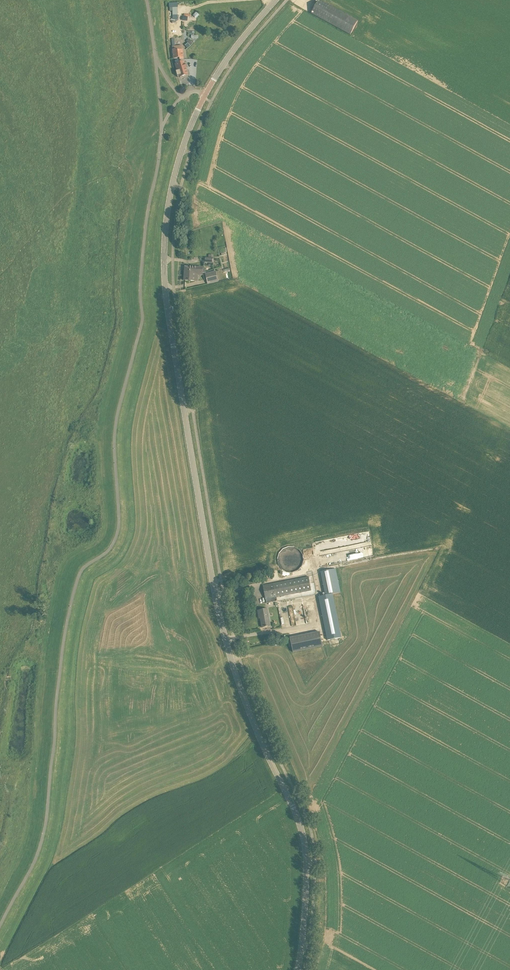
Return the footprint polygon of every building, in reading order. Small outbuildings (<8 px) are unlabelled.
[(357,21),(318,0),(311,14),(350,35),(357,21)] [(177,49),(173,50),(174,59),(180,58),(180,60),(184,59),(183,50),(177,51),(177,49)] [(184,62),(176,64),(178,72),(179,71),(180,78),(188,75),(186,68),(186,65),(185,65),(184,62)] [(213,263),(213,258),(205,258),(205,262),(209,263),(208,265),(212,266),(212,263),(213,263)] [(203,273),(192,272),(192,271),(185,271),(185,280),(198,281),(198,275),(203,276),(203,273)] [(207,280),(208,284),(218,282),(216,271),(205,274),(205,275),(203,275),(204,280),(207,280)] [(359,558),(374,556),(370,533),(348,536),(349,541),(346,541),(347,547),(346,547),(346,550),(357,548),(359,558)] [(321,572),(325,596),(333,594),(340,593),(336,569),(321,572)] [(277,601),(277,597),(311,590),(309,577),(263,586),(266,599),(267,603),(277,601)] [(342,638),(333,594),(325,596),(318,597),(327,641),(342,638)] [(293,606),(288,607),(291,624),(296,623),(296,625),(306,623),(304,610),(294,611),(293,606)] [(258,611),(259,619),(261,618),(262,628),(271,626),(268,609),(258,611)] [(320,632),(290,638),(293,652),(323,646),(320,632)]
